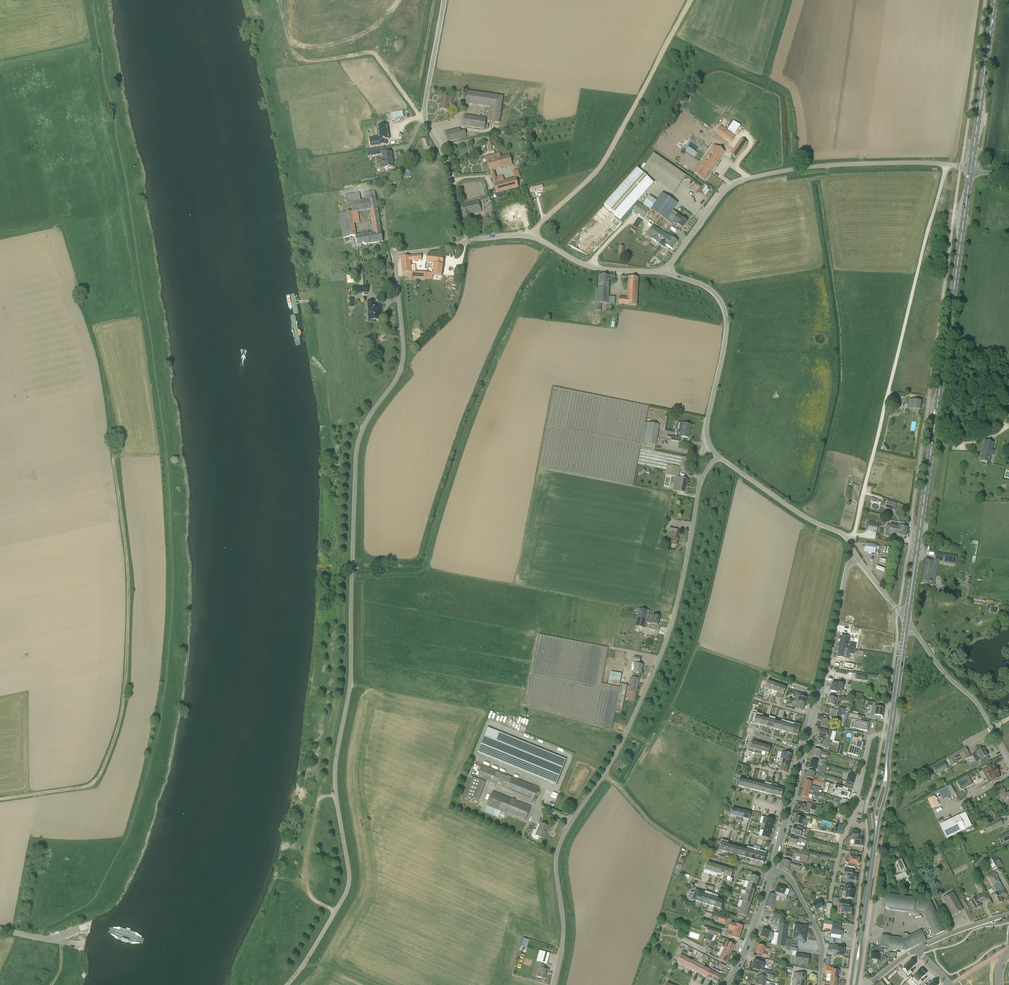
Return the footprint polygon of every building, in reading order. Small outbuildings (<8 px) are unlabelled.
[(499,123),(503,97),(468,92),(466,104),(490,107),(488,121),(499,123)] [(440,109),(448,111),(449,104),(451,104),(452,98),(442,96),(440,109)] [(402,111),(391,113),(392,119),(404,117),(402,111)] [(463,126),(484,129),(486,119),(464,116),(463,126)] [(378,137),(376,141),(370,142),(371,147),(379,145),(379,146),(387,145),(386,141),(389,140),(387,125),(377,127),(378,137)] [(716,132),(731,142),(736,136),(720,126),(716,132)] [(459,129),(445,133),(447,143),(467,138),(465,131),(460,132),(459,129)] [(704,144),(710,135),(703,130),(697,139),(704,144)] [(694,156),(703,144),(685,132),(680,139),(691,147),(688,152),(694,156)] [(428,138),(428,137),(428,136),(428,135),(426,136),(426,137),(421,139),(422,144),(422,145),(424,149),(431,147),(430,142),(428,138)] [(697,175),(705,180),(724,152),(714,145),(699,167),(702,169),(697,175)] [(736,146),(731,154),(737,158),(742,151),(736,146)] [(383,160),(382,160),(382,162),(383,162),(383,165),(382,165),(383,167),(384,167),(384,168),(389,168),(389,169),(393,168),(393,164),(394,163),(393,160),(392,160),(392,158),(393,158),(392,152),(387,153),(386,153),(382,153),(382,155),(383,159),(383,160)] [(495,155),(499,169),(511,165),(509,156),(501,158),(500,154),(495,155)] [(654,154),(645,166),(678,188),(686,176),(654,154)] [(495,155),(486,157),(491,174),(494,173),(494,170),(499,169),(495,155)] [(678,188),(645,166),(642,171),(674,193),(678,188)] [(619,189),(638,202),(654,184),(637,170),(619,189)] [(496,193),(504,191),(517,188),(515,179),(503,182),(502,177),(496,178),(494,173),(491,174),(496,193)] [(638,202),(619,189),(604,206),(621,221),(638,202)] [(376,198),(375,191),(363,193),(364,200),(376,198)] [(361,245),(366,244),(366,246),(369,245),(369,244),(383,242),(376,198),(364,200),(361,201),(359,193),(346,195),(347,203),(350,203),(352,212),(339,214),(343,238),(356,236),(357,247),(361,247),(361,245)] [(649,197),(648,197),(643,204),(644,205),(643,205),(666,220),(673,211),(677,204),(662,194),(657,202),(649,197)] [(485,223),(481,223),(481,224),(477,223),(474,223),(472,217),(470,217),(470,214),(481,211),(479,200),(461,205),(464,216),(466,225),(473,226),(472,230),(485,233),(485,223)] [(644,217),(645,215),(649,210),(638,202),(633,210),(644,217)] [(518,210),(509,211),(511,220),(524,217),(522,211),(525,210),(525,206),(517,207),(518,210)] [(685,219),(678,214),(673,211),(666,220),(666,221),(671,224),(675,227),(677,225),(682,228),(687,222),(684,220),(685,219)] [(638,218),(633,226),(638,230),(643,222),(638,218)] [(651,240),(660,246),(662,242),(660,240),(664,234),(653,226),(646,237),(651,240)] [(666,246),(670,249),(672,250),(674,247),(675,247),(674,247),(675,245),(675,246),(675,245),(677,242),(674,240),(676,237),(669,233),(667,236),(664,234),(660,240),(662,242),(660,246),(664,248),(664,249),(666,246)] [(433,275),(442,276),(443,265),(444,256),(428,254),(427,263),(434,264),(433,275)] [(403,277),(408,276),(407,272),(411,271),(411,267),(411,261),(422,260),(421,255),(401,257),(403,277)] [(347,275),(347,284),(357,283),(357,274),(347,275)] [(596,290),(595,303),(602,304),(615,305),(615,298),(608,297),(609,280),(615,280),(615,276),(599,275),(598,291),(596,290)] [(628,277),(627,298),(619,298),(619,305),(637,306),(638,278),(628,277)] [(381,313),(380,307),(374,307),(374,301),(368,301),(369,321),(380,320),(379,313),(381,313)] [(656,445),(660,425),(645,422),(648,406),(554,388),(538,467),(568,473),(568,472),(632,485),(640,448),(655,451),(655,450),(656,445)] [(907,408),(911,409),(920,410),(921,401),(909,399),(907,408)] [(976,426),(977,431),(977,432),(989,429),(988,423),(976,426)] [(672,436),(671,440),(679,442),(680,437),(689,438),(689,434),(688,434),(690,425),(682,424),(681,431),(679,430),(677,438),(672,436)] [(984,441),(980,461),(990,464),(992,456),(995,456),(996,452),(993,451),(994,444),(984,441)] [(680,468),(682,457),(669,454),(641,449),(638,465),(666,470),(667,465),(680,468)] [(678,477),(680,468),(667,465),(666,470),(665,475),(678,477)] [(687,479),(680,478),(677,491),(685,493),(687,479)] [(855,491),(858,491),(859,486),(854,484),(851,497),(854,498),(855,491)] [(888,500),(885,508),(895,511),(897,503),(888,500)] [(877,532),(878,527),(878,525),(874,524),(874,523),(868,522),(868,524),(867,531),(877,532)] [(899,527),(897,526),(896,535),(898,535),(898,536),(906,537),(907,528),(904,528),(905,524),(900,523),(899,527)] [(887,525),(886,531),(885,536),(893,537),(893,534),(896,535),(897,526),(887,525)] [(677,546),(677,545),(678,541),(676,540),(678,530),(670,528),(667,539),(669,540),(668,544),(677,546)] [(875,554),(876,550),(876,546),(876,545),(865,543),(864,553),(875,554)] [(922,584),(926,584),(934,586),(938,562),(943,562),(942,564),(955,567),(957,557),(935,553),(934,560),(934,562),(926,560),(922,584)] [(877,575),(885,578),(887,572),(879,569),(877,575)] [(660,617),(657,617),(647,614),(645,614),(646,611),(640,610),(637,624),(644,626),(645,622),(658,625),(660,617)] [(625,697),(635,699),(636,693),(639,678),(632,677),(630,686),(627,686),(621,684),(620,688),(602,684),(609,648),(551,637),(538,635),(531,674),(525,704),(532,706),(612,729),(615,713),(615,712),(622,713),(623,705),(625,697)] [(839,647),(855,650),(856,644),(851,643),(851,644),(849,643),(850,638),(841,636),(839,647)] [(839,647),(837,657),(846,659),(847,654),(854,655),(855,650),(839,647)] [(640,658),(634,657),(633,661),(636,661),(634,672),(641,673),(643,665),(639,665),(640,662),(640,658)] [(610,672),(608,684),(619,686),(622,675),(610,672)] [(767,682),(765,689),(771,691),(774,684),(773,684),(768,682),(767,682)] [(774,684),(771,691),(777,693),(780,686),(774,684)] [(839,684),(839,686),(832,684),(830,691),(837,693),(837,695),(840,696),(842,690),(846,692),(847,686),(839,684)] [(779,698),(782,700),(786,688),(780,686),(777,693),(780,695),(779,698)] [(794,702),(797,703),(805,705),(806,699),(806,698),(802,697),(803,694),(796,693),(794,702)] [(827,704),(831,705),(837,707),(839,700),(844,701),(845,697),(840,696),(838,696),(838,699),(829,697),(827,704)] [(872,706),(870,718),(879,719),(879,716),(882,717),(884,708),(876,707),(877,703),(868,702),(868,706),(872,706)] [(797,703),(795,709),(803,711),(804,705),(805,705),(797,703)] [(830,708),(828,716),(836,718),(838,711),(837,710),(830,708)] [(844,730),(849,714),(843,712),(839,728),(844,730)] [(763,715),(752,713),(750,723),(754,724),(760,726),(762,718),(763,715)] [(856,721),(854,728),(867,732),(869,724),(862,722),(863,717),(850,713),(849,719),(856,721)] [(830,722),(831,718),(824,716),(821,727),(828,729),(830,722)] [(772,729),(775,722),(775,719),(769,717),(768,720),(766,727),(767,727),(769,728),(772,729)] [(766,727),(768,720),(762,718),(760,726),(766,727)] [(785,732),(788,722),(782,720),(781,723),(779,731),(785,732)] [(779,731),(781,723),(775,722),(772,729),(773,729),(774,729),(779,731)] [(785,732),(791,734),(794,724),(788,722),(785,732),(785,733),(785,732)] [(798,736),(801,725),(794,723),(794,724),(791,734),(792,734),(798,736)] [(488,727),(477,753),(556,785),(566,759),(488,727)] [(827,732),(824,732),(820,730),(818,737),(826,739),(827,735),(831,736),(832,732),(828,730),(827,732)] [(854,732),(853,736),(854,736),(853,741),(857,742),(855,747),(850,746),(848,753),(858,756),(860,749),(862,749),(863,743),(862,743),(863,739),(861,738),(856,737),(857,733),(854,732)] [(815,746),(820,747),(826,749),(828,742),(817,739),(815,746)] [(755,754),(758,744),(752,742),(751,742),(749,752),(752,753),(752,754),(755,755),(755,754)] [(755,754),(759,755),(758,756),(761,756),(761,755),(762,755),(764,746),(758,744),(755,754)] [(764,746),(762,755),(768,757),(771,747),(770,747),(764,746)] [(965,748),(946,759),(949,764),(951,767),(956,764),(956,763),(962,759),(963,762),(970,758),(965,748)] [(978,766),(989,760),(987,756),(988,756),(983,748),(972,756),(978,766)] [(812,757),(817,758),(819,759),(821,755),(827,757),(828,754),(819,751),(814,750),(814,751),(813,751),(814,751),(812,757)] [(790,761),(790,759),(791,755),(792,755),(785,753),(782,752),(780,759),(783,759),(790,761)] [(779,765),(781,766),(788,767),(790,761),(783,759),(780,759),(779,765)] [(811,760),(809,768),(816,770),(815,772),(820,773),(822,767),(824,768),(825,766),(826,764),(823,763),(823,764),(818,763),(818,762),(816,762),(811,760)] [(943,762),(933,768),(937,774),(947,769),(943,762)] [(482,765),(477,777),(534,800),(538,788),(482,765)] [(995,769),(993,765),(982,771),(988,783),(994,781),(995,782),(998,780),(998,779),(998,778),(1000,777),(998,773),(996,769),(995,769)] [(781,766),(780,772),(787,774),(787,773),(787,771),(788,768),(788,767),(781,766)] [(807,778),(813,780),(815,773),(808,771),(807,778)] [(847,783),(853,785),(856,777),(849,775),(847,783)] [(486,783),(472,777),(465,796),(479,801),(486,783)] [(968,777),(957,783),(961,790),(972,785),(968,777)] [(750,790),(752,782),(753,780),(746,779),(746,781),(744,788),(747,789),(750,790)] [(746,781),(739,780),(738,787),(744,788),(746,781)] [(812,783),(810,782),(806,781),(804,788),(819,793),(820,788),(811,786),(812,783)] [(769,794),(771,784),(765,783),(764,786),(765,786),(763,793),(769,794)] [(775,796),(778,786),(771,784),(769,794),(771,795),(775,796)] [(951,785),(939,791),(943,800),(951,796),(954,802),(956,801),(953,795),(956,794),(951,785)] [(784,787),(778,786),(775,796),(778,797),(781,797),(781,798),(782,798),(783,791),(784,787)] [(834,786),(832,790),(840,792),(839,796),(848,799),(849,793),(846,792),(847,789),(834,786)] [(1008,804),(1008,793),(1006,795),(1005,793),(1006,793),(1003,787),(995,791),(998,797),(1001,795),(1005,802),(1007,801),(1008,805),(1008,804)] [(802,800),(809,802),(810,799),(811,799),(812,795),(816,796),(821,798),(822,794),(819,793),(804,788),(801,797),(803,797),(802,800)] [(526,820),(531,807),(493,792),(487,805),(526,820)] [(934,797),(928,800),(932,808),(938,805),(934,797)] [(842,800),(840,809),(846,810),(848,801),(842,800)] [(797,810),(802,811),(809,813),(810,810),(815,811),(816,806),(807,803),(806,805),(802,804),(802,805),(799,804),(797,810)] [(487,805),(484,812),(499,818),(501,811),(487,805)] [(732,809),(730,816),(736,817),(738,810),(732,809)] [(736,817),(735,821),(742,822),(742,819),(744,812),(738,810),(736,817)] [(744,812),(742,819),(749,821),(751,813),(750,813),(748,813),(744,812)] [(802,815),(802,814),(797,813),(796,816),(794,823),(806,827),(807,824),(810,824),(811,820),(810,820),(811,817),(807,816),(806,819),(804,818),(804,819),(801,818),(802,815)] [(965,830),(958,816),(940,825),(947,839),(965,830)] [(763,824),(772,827),(774,820),(764,818),(761,817),(760,823),(763,824)] [(1000,819),(985,826),(988,832),(1003,825),(1000,819)] [(549,827),(541,823),(538,831),(534,829),(532,835),(532,836),(533,837),(533,838),(538,840),(539,837),(544,839),(544,838),(547,830),(547,831),(549,827)] [(770,833),(772,827),(763,824),(761,830),(770,833)] [(791,834),(795,835),(795,836),(807,839),(808,838),(802,837),(803,833),(805,833),(806,829),(798,826),(797,829),(793,828),(791,834)] [(762,837),(764,838),(769,839),(770,833),(761,830),(761,831),(759,830),(758,833),(761,834),(760,836),(762,836),(762,837)] [(859,832),(852,831),(851,840),(854,841),(853,845),(861,846),(862,837),(858,837),(859,832)] [(1008,840),(1008,832),(998,838),(1002,844),(1008,840)] [(788,843),(793,844),(796,845),(797,842),(806,844),(806,843),(808,844),(809,840),(807,839),(795,836),(794,837),(790,836),(788,843)] [(729,842),(722,841),(719,851),(720,851),(726,853),(728,845),(729,842)] [(734,847),(728,845),(726,853),(732,854),(734,847)] [(738,856),(740,849),(734,847),(732,854),(738,856)] [(747,850),(745,858),(751,859),(754,849),(748,847),(747,850)] [(747,850),(740,849),(738,856),(744,858),(745,858),(747,850)] [(757,861),(760,851),(754,849),(751,859),(757,861)] [(797,852),(791,850),(787,849),(786,850),(786,853),(785,853),(784,853),(784,855),(784,856),(785,856),(785,857),(795,860),(797,856),(808,859),(809,854),(797,851),(797,852)] [(763,863),(764,863),(766,855),(762,855),(763,852),(760,851),(757,861),(763,863)] [(848,867),(855,868),(855,864),(858,865),(859,859),(856,859),(857,852),(850,851),(849,858),(848,857),(847,858),(846,858),(846,859),(845,859),(845,860),(845,861),(845,862),(846,862),(846,863),(847,863),(848,863),(848,867)] [(902,874),(899,875),(894,877),(896,882),(901,880),(907,877),(905,872),(907,872),(901,859),(896,862),(902,874)] [(800,870),(801,866),(795,864),(783,861),(781,868),(788,870),(789,866),(794,867),(794,869),(800,870)] [(707,863),(704,871),(711,873),(713,865),(707,863)] [(678,864),(675,875),(679,876),(683,866),(678,864)] [(720,867),(714,865),(713,865),(711,873),(718,875),(720,867)] [(726,869),(721,867),(720,867),(718,875),(716,878),(719,879),(720,879),(721,876),(724,876),(726,869)] [(727,877),(731,878),(733,871),(726,869),(724,876),(723,880),(726,881),(727,877)] [(853,871),(852,870),(845,869),(844,877),(847,877),(847,881),(847,882),(851,883),(852,882),(856,882),(857,875),(853,875),(853,871)] [(1007,895),(1000,883),(1001,883),(995,874),(988,878),(997,894),(991,897),(996,905),(1003,901),(1002,898),(1007,895)] [(757,885),(757,883),(759,878),(751,876),(749,882),(757,885)] [(755,891),(756,887),(757,885),(749,882),(747,889),(755,891)] [(852,886),(847,885),(845,885),(844,892),(846,892),(845,898),(853,900),(854,891),(852,890),(852,886)] [(784,895),(784,893),(786,889),(777,886),(775,892),(774,895),(780,897),(787,899),(788,896),(784,895)] [(753,898),(754,893),(755,891),(747,889),(743,888),(741,894),(745,895),(753,898)] [(705,893),(695,890),(692,900),(702,903),(704,895),(705,893)] [(975,899),(970,902),(975,910),(981,907),(980,904),(988,899),(984,892),(974,898),(975,899)] [(768,909),(772,911),(772,909),(773,909),(776,900),(779,901),(780,897),(774,895),(769,893),(765,907),(768,908),(768,909)] [(953,893),(942,898),(952,916),(963,910),(953,893)] [(702,903),(704,904),(708,905),(711,897),(704,895),(702,903)] [(750,904),(752,899),(753,898),(745,895),(743,902),(750,904)] [(930,901),(892,896),(887,895),(885,907),(887,908),(887,909),(889,909),(889,908),(924,913),(935,936),(944,931),(942,927),(930,901)] [(708,905),(715,907),(717,899),(711,897),(708,905)] [(721,909),(724,901),(717,899),(715,907),(721,909)] [(816,910),(820,908),(823,907),(820,901),(813,904),(816,910)] [(748,911),(750,906),(750,904),(743,902),(741,908),(748,911)] [(840,902),(839,909),(842,909),(841,913),(847,914),(847,913),(851,913),(852,909),(850,908),(850,906),(849,906),(850,903),(840,902)] [(741,908),(739,915),(738,918),(743,919),(744,916),(746,917),(748,911),(741,908)] [(725,923),(727,918),(715,914),(713,920),(725,923)] [(772,925),(777,926),(779,927),(780,923),(781,915),(775,914),(772,925)] [(743,927),(736,924),(730,923),(728,929),(732,931),(741,933),(743,927)] [(779,927),(777,946),(787,947),(791,948),(792,940),(786,939),(788,924),(780,923),(779,927)] [(793,941),(806,942),(808,925),(795,924),(793,941)] [(833,924),(831,931),(831,934),(838,935),(837,936),(838,936),(838,935),(842,936),(843,931),(840,931),(841,925),(833,924)] [(706,933),(720,937),(721,932),(707,928),(704,927),(702,932),(706,933)] [(760,937),(768,939),(768,936),(769,935),(772,936),(773,933),(763,930),(760,937)] [(727,936),(734,938),(739,940),(741,933),(732,931),(731,933),(729,933),(727,936)] [(911,948),(925,940),(921,931),(910,936),(906,934),(902,936),(902,939),(895,938),(891,938),(882,936),(880,947),(906,950),(911,948)] [(734,945),(727,942),(724,941),(723,944),(722,947),(724,948),(732,951),(734,945)] [(756,953),(763,955),(763,954),(767,955),(768,952),(769,948),(758,945),(756,953)] [(833,955),(838,956),(843,957),(844,949),(838,948),(838,946),(828,945),(827,952),(834,953),(833,955)] [(732,951),(724,948),(722,954),(729,957),(732,951)] [(883,953),(883,949),(872,948),(871,953),(870,960),(877,960),(877,964),(878,966),(887,959),(884,956),(882,956),(883,955),(883,953)] [(547,965),(549,956),(550,953),(539,951),(536,962),(547,965)] [(716,956),(715,958),(726,963),(729,957),(722,954),(720,957),(716,956)] [(795,962),(803,964),(808,964),(809,956),(796,954),(795,957),(791,956),(790,963),(795,964),(795,962)] [(687,958),(681,955),(677,963),(683,965),(687,958)] [(689,968),(692,961),(687,958),(683,965),(689,968)] [(698,964),(692,961),(689,968),(694,971),(698,964)] [(759,973),(763,973),(763,970),(764,970),(764,969),(765,964),(765,963),(754,961),(752,969),(759,971),(759,973)] [(915,965),(911,961),(907,965),(906,964),(903,967),(903,968),(903,969),(905,971),(903,973),(908,977),(912,973),(910,970),(915,965)] [(533,976),(537,977),(544,979),(547,970),(544,969),(545,966),(538,964),(537,967),(536,967),(534,973),(533,976)] [(700,974),(704,967),(698,964),(694,971),(700,974)] [(706,977),(711,980),(717,970),(713,969),(715,965),(713,964),(711,968),(710,970),(709,970),(706,977)] [(826,969),(824,969),(823,973),(826,974),(831,975),(830,978),(837,979),(838,975),(839,975),(840,971),(833,970),(833,968),(830,968),(830,967),(827,966),(826,969)] [(709,970),(704,967),(700,974),(706,977),(709,970)] [(717,983),(721,976),(722,973),(720,971),(720,972),(717,970),(711,980),(717,983)] [(921,971),(913,978),(916,981),(914,982),(917,984),(920,984),(923,982),(920,980),(925,975),(925,974),(922,971),(921,971)] [(773,976),(771,975),(765,974),(763,973),(759,973),(758,973),(758,976),(757,975),(756,979),(766,982),(767,979),(773,980),(774,976),(773,976)] [(805,983),(804,983),(805,975),(794,973),(793,979),(797,979),(796,984),(805,984),(805,983)]
